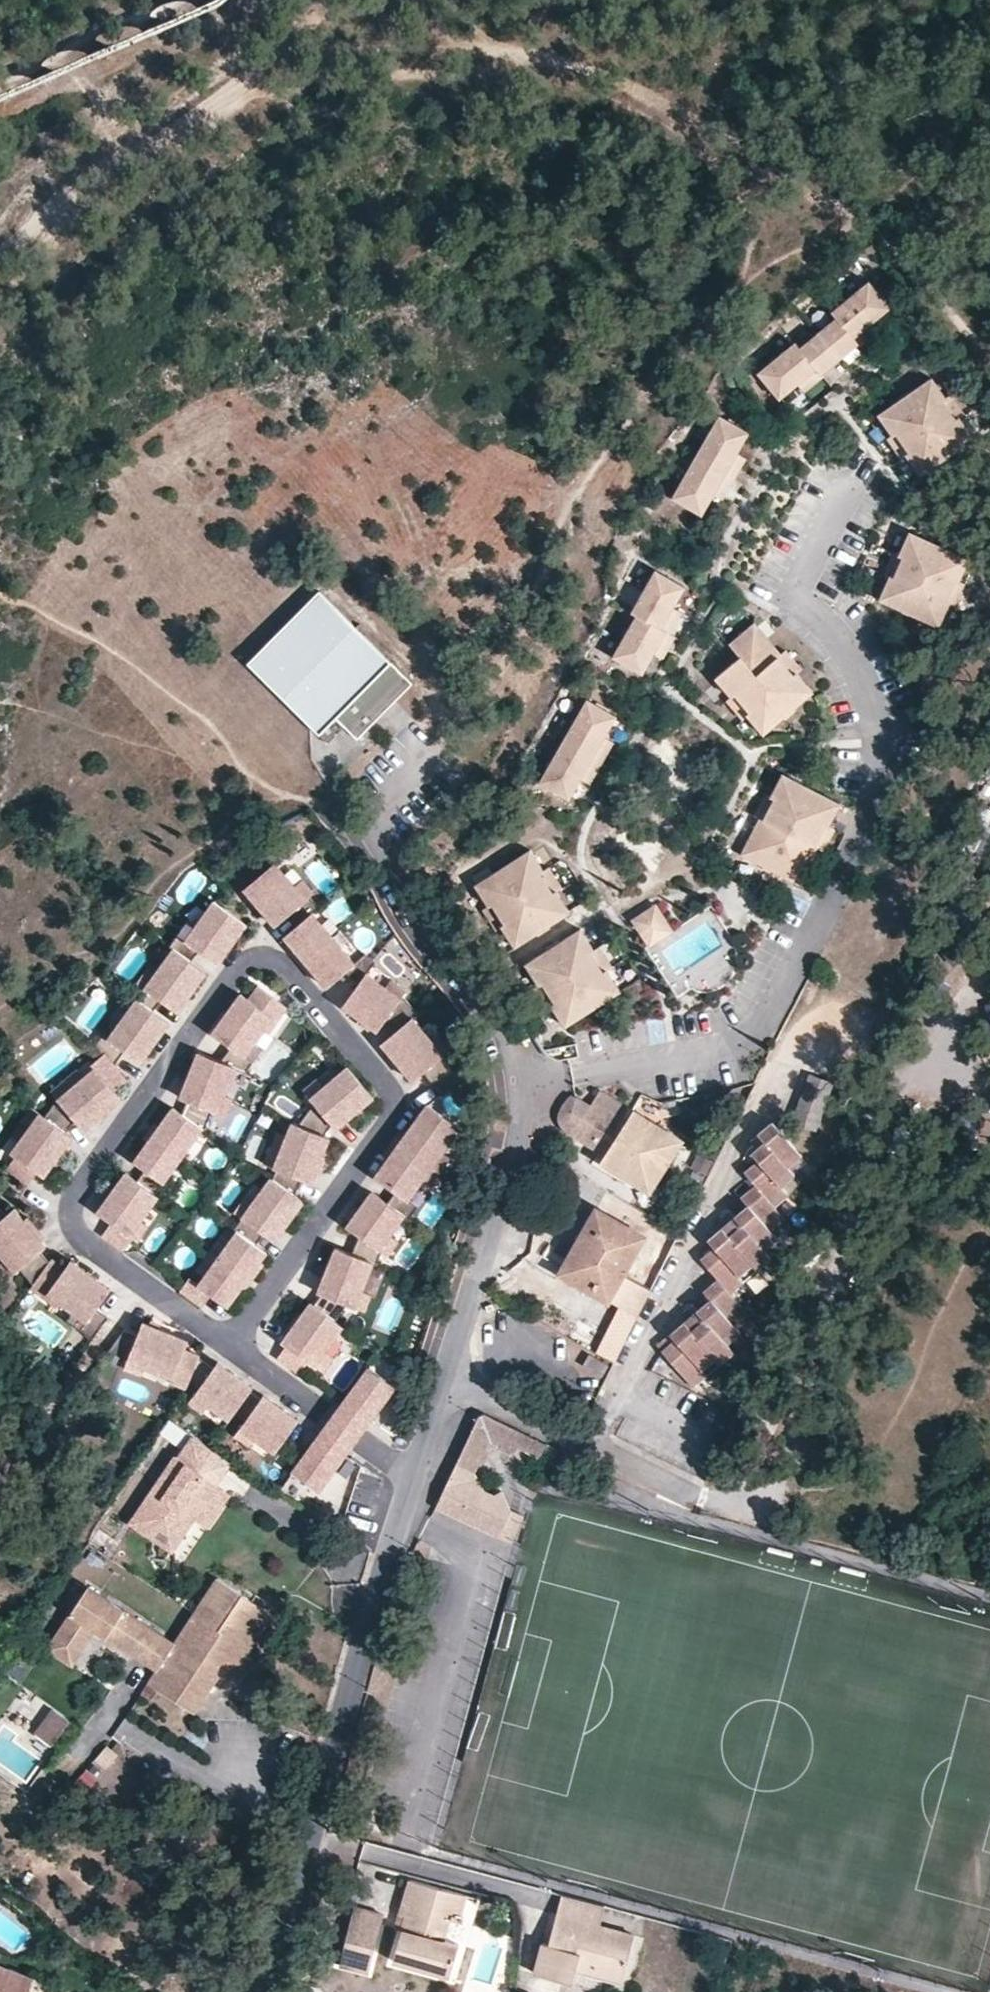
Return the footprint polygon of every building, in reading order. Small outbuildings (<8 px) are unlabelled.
[(821,374),(859,344),(854,338),(873,322),(891,307),(885,300),(887,298),(877,287),(875,288),(869,281),(832,312),(836,317),(799,348),(794,342),(757,373),(763,380),(761,382),(771,394),(773,392),(779,400),(798,384),(817,368),(821,374)] [(860,346),(879,330),(873,322),(854,338),(859,344),(860,346)] [(823,377),(821,374),(817,368),(798,384),(805,392),(823,377)] [(975,438),(961,418),(960,417),(956,419),(943,400),(946,398),(946,397),(932,377),(911,391),(909,389),(897,398),(899,400),(878,414),(893,435),(896,433),(909,452),(906,454),(907,456),(920,476),(975,438)] [(966,415),(951,394),(946,397),(946,398),(943,400),(956,419),(960,417),(961,418),(966,415)] [(737,453),(749,432),(741,427),(742,425),(729,417),(727,420),(719,415),(672,498),(702,515),(714,494),(737,453)] [(909,452),(896,433),(893,435),(887,439),(901,459),(907,456),(906,454),(909,452)] [(723,500),(747,458),(737,453),(714,494),(723,500)] [(959,581),(969,559),(909,532),(899,554),(899,555),(903,557),(893,578),(890,576),(889,577),(879,600),(902,610),(901,612),(914,618),(916,616),(939,627),(949,604),(950,603),(946,601),(955,581),(959,582),(959,581)] [(893,578),(903,557),(899,555),(899,554),(893,552),(883,574),(889,577),(890,576),(893,578)] [(673,607),(685,587),(655,570),(631,613),(636,615),(613,657),(621,661),(620,664),(633,671),(634,669),(642,673),(654,653),(667,631),(661,628),(673,607)] [(955,607),(965,584),(959,581),(959,582),(955,581),(946,601),(950,603),(949,604),(955,607)] [(413,683),(319,590),(247,663),(312,726),(344,727),(357,739),(413,683)] [(671,634),(682,613),(673,607),(661,628),(667,631),(671,634)] [(793,707),(813,691),(797,673),(796,671),(794,674),(778,656),(781,653),(754,623),(729,644),(740,656),(715,678),(731,696),(732,698),(735,695),(749,712),(746,714),(748,716),(763,733),(782,717),(784,720),(796,710),(793,707)] [(664,658),(676,637),(671,634),(667,631),(654,653),(664,658)] [(802,669),(786,649),(781,653),(778,656),(794,674),(796,671),(797,673),(802,669)] [(749,712),(735,695),(732,698),(731,696),(726,701),(742,720),(748,716),(746,714),(749,712)] [(581,779),(605,737),(617,716),(608,711),(610,709),(597,701),(595,703),(587,699),(539,782),(569,799),(581,779)] [(329,743),(344,727),(312,726),(329,743)] [(591,783),(614,742),(605,737),(581,779),(591,783)] [(829,826),(841,804),(782,774),(770,797),(774,798),(763,819),(760,817),(741,854),(763,866),(762,868),(775,875),(776,873),(799,884),(818,848),(814,846),(825,825),(829,827),(829,826)] [(763,819),(774,798),(770,797),(764,794),(754,814),(760,817),(763,819)] [(824,851),(835,829),(829,826),(829,827),(825,825),(814,846),(818,848),(824,851)] [(570,912),(557,891),(553,893),(540,873),(544,871),(543,870),(530,849),(475,885),(488,905),(489,906),(492,904),(505,923),(501,926),(502,927),(515,947),(536,934),(538,936),(550,928),(548,926),(570,912)] [(318,906),(310,897),(314,893),(302,879),(295,886),(289,890),(280,879),(285,874),(275,861),(243,888),(264,914),(270,909),(276,915),(270,920),(275,926),(289,914),(297,924),(312,912),(318,906)] [(562,888),(549,866),(543,870),(544,871),(540,873),(553,893),(557,891),(562,888)] [(295,886),(285,874),(280,879),(289,890),(295,886)] [(228,950),(247,924),(214,900),(204,913),(210,917),(202,930),(195,925),(188,920),(169,945),(173,948),(192,961),(200,951),(218,964),(223,957),(217,953),(222,946),(228,950)] [(505,923),(492,904),(489,906),(488,905),(482,909),(496,931),(502,927),(501,926),(505,923)] [(673,931),(656,904),(640,914),(645,921),(649,919),(652,924),(658,921),(667,935),(673,931)] [(276,915),(270,909),(264,914),(270,920),(276,915)] [(354,962),(312,912),(297,924),(284,936),(300,956),(306,951),(311,957),(315,962),(310,967),(327,987),(345,972),(359,982),(366,972),(375,961),(365,953),(354,962)] [(202,930),(210,917),(204,913),(195,925),(202,930)] [(667,935),(658,921),(652,924),(649,919),(645,921),(640,914),(631,920),(649,947),(667,935)] [(603,972),(591,952),(594,950),(594,949),(581,929),(559,942),(557,940),(545,948),(546,950),(525,964),(538,985),(542,983),(555,1003),(551,1005),(552,1006),(565,1026),(620,991),(607,971),(607,970),(603,972)] [(223,957),(228,950),(222,946),(217,953),(223,957)] [(613,967),(599,946),(594,949),(594,950),(591,952),(603,972),(607,970),(607,971),(613,967)] [(198,984),(206,972),(192,961),(173,948),(164,961),(170,965),(161,978),(155,973),(147,968),(137,983),(138,984),(131,994),(154,1011),(161,1000),(177,1012),(182,1006),(176,1001),(181,994),(187,999),(198,984)] [(311,957),(306,951),(300,956),(305,962),(311,957)] [(315,962),(311,957),(305,962),(310,967),(315,962)] [(161,978),(170,965),(164,961),(155,973),(161,978)] [(417,1013),(403,996),(407,990),(392,979),(386,987),(382,993),(370,984),(374,978),(366,972),(359,982),(342,1005),(363,1021),(364,1021),(368,1015),(375,1020),(371,1027),(372,1027),(377,1031),(386,1018),(396,1030),(412,1017),(417,1013)] [(386,987),(374,978),(370,984),(382,993),(386,987)] [(555,1003),(542,983),(538,985),(532,988),(546,1010),(552,1006),(551,1005),(555,1003)] [(186,1009),(202,987),(198,984),(187,999),(181,994),(176,1001),(182,1006),(186,1009)] [(277,1020),(287,1007),(259,986),(249,999),(240,993),(221,1020),(227,1024),(222,1031),(216,1027),(211,1033),(231,1047),(221,1061),(236,1067),(246,1071),(263,1047),(256,1042),(250,1037),(258,1026),(264,1030),(273,1017),(277,1020)] [(154,1032),(159,1024),(165,1029),(170,1023),(154,1011),(131,994),(129,993),(118,1008),(126,1013),(132,1018),(123,1030),(117,1025),(109,1037),(103,1033),(96,1043),(104,1053),(114,1065),(125,1051),(141,1062),(160,1036),(154,1032)] [(123,1030),(132,1018),(126,1013),(117,1025),(123,1030)] [(371,1027),(375,1020),(368,1015),(364,1021),(363,1021),(360,1025),(369,1031),(372,1027),(371,1027)] [(268,1033),(277,1020),(273,1017),(264,1030),(268,1033)] [(444,1055),(451,1048),(439,1034),(432,1040),(426,1045),(417,1034),(422,1029),(412,1017),(396,1030),(381,1043),(412,1081),(423,1072),(432,1083),(453,1066),(444,1055)] [(222,1031),(227,1024),(221,1020),(216,1027),(222,1031)] [(160,1036),(165,1029),(159,1024),(154,1032),(160,1036)] [(256,1042),(264,1030),(258,1026),(250,1037),(256,1042)] [(432,1040),(422,1029),(417,1034),(426,1045),(432,1040)] [(236,1067),(221,1061),(198,1051),(186,1082),(193,1085),(189,1093),(182,1090),(180,1097),(187,1100),(182,1113),(203,1128),(205,1130),(212,1110),(227,1116),(233,1098),(225,1095),(218,1092),(223,1078),(230,1081),(236,1067)] [(96,1120),(121,1099),(114,1091),(127,1080),(114,1065),(104,1053),(92,1064),(95,1067),(83,1077),(88,1083),(76,1093),(65,1080),(52,1091),(57,1098),(45,1117),(66,1132),(75,1120),(84,1130),(89,1125),(85,1120),(91,1114),(96,1120)] [(348,1118),(374,1097),(347,1066),(335,1076),(340,1082),(328,1092),(324,1086),(317,1078),(304,1090),(314,1103),(298,1124),(324,1135),(332,1124),(336,1129),(342,1124),(337,1118),(344,1113),(348,1118)] [(88,1083),(83,1077),(77,1070),(65,1080),(76,1093),(88,1083)] [(817,1130),(833,1082),(809,1074),(792,1121),(817,1130)] [(328,1092),(340,1082),(335,1076),(324,1086),(328,1092)] [(225,1095),(230,1081),(223,1078),(218,1092),(225,1095)] [(189,1093),(193,1085),(186,1082),(182,1090),(189,1093)] [(682,1140),(599,1090),(590,1106),(586,1111),(567,1100),(563,1105),(560,1113),(559,1118),(559,1122),(562,1127),(566,1131),(607,1155),(655,1184),(682,1140)] [(590,1106),(577,1098),(570,1096),(567,1100),(586,1111),(590,1106)] [(460,1128),(427,1104),(409,1129),(415,1133),(410,1140),(404,1136),(400,1142),(440,1171),(450,1158),(442,1152),(436,1148),(445,1136),(451,1140),(460,1128)] [(163,1183),(203,1128),(182,1113),(173,1106),(158,1127),(164,1132),(159,1138),(155,1144),(149,1139),(133,1161),(145,1170),(137,1180),(157,1194),(164,1184),(163,1183)] [(53,1165),(63,1150),(57,1146),(62,1139),(68,1143),(69,1142),(73,1137),(66,1132),(45,1117),(32,1107),(21,1122),(29,1128),(35,1132),(26,1144),(20,1140),(10,1153),(15,1156),(6,1169),(28,1184),(37,1172),(44,1177),(53,1165)] [(348,1118),(344,1113),(337,1118),(342,1124),(348,1118)] [(96,1120),(91,1114),(85,1120),(89,1125),(96,1120)] [(765,1250),(760,1244),(773,1233),(771,1231),(766,1225),(780,1213),(775,1207),(770,1201),(784,1189),(781,1186),(776,1180),(790,1169),(788,1167),(783,1162),(797,1150),(772,1121),(758,1133),(764,1141),(751,1153),(758,1160),(744,1172),(756,1185),(741,1198),(748,1205),(735,1217),(741,1225),(729,1236),(722,1228),(708,1240),(714,1247),(701,1259),(718,1279),(704,1292),(710,1299),(697,1311),(704,1319),(692,1329),(685,1321),(670,1334),(675,1339),(670,1344),(672,1346),(664,1353),(688,1381),(702,1370),(696,1363),(709,1351),(715,1358),(729,1346),(728,1345),(723,1339),(736,1327),(734,1325),(729,1319),(742,1307),(730,1293),(725,1288),(739,1276),(732,1268),(746,1256),(752,1264),(766,1252),(765,1250)] [(318,1168),(324,1151),(330,1137),(324,1135),(298,1124),(292,1122),(286,1135),(293,1138),(287,1152),(281,1149),(272,1145),(264,1164),(277,1169),(273,1179),(295,1195),(301,1179),(312,1183),(314,1176),(307,1173),(311,1165),(318,1168)] [(159,1138),(164,1132),(158,1127),(153,1133),(159,1138)] [(26,1144),(35,1132),(29,1128),(20,1140),(26,1144)] [(410,1140),(415,1133),(409,1129),(404,1136),(410,1140)] [(155,1144),(159,1138),(153,1133),(149,1139),(155,1144)] [(287,1152),(293,1138),(286,1135),(281,1149),(287,1152)] [(442,1152),(451,1140),(445,1136),(436,1148),(442,1152)] [(73,1145),(69,1142),(68,1143),(62,1139),(57,1146),(63,1150),(53,1165),(57,1168),(73,1145)] [(404,1196),(418,1177),(422,1180),(430,1186),(440,1171),(400,1142),(395,1148),(401,1153),(396,1160),(390,1156),(374,1177),(396,1192),(388,1203),(401,1212),(405,1215),(409,1218),(418,1206),(408,1199),(404,1196)] [(396,1160),(401,1153),(395,1148),(390,1156),(396,1160)] [(788,1167),(802,1156),(797,1150),(783,1162),(788,1167)] [(319,1178),(329,1153),(324,1151),(318,1168),(314,1176),(319,1178)] [(655,1184),(607,1155),(602,1163),(650,1192),(655,1184)] [(314,1176),(318,1168),(311,1165),(307,1173),(314,1176)] [(781,1186),(794,1174),(790,1169),(776,1180),(781,1186)] [(157,1194),(137,1180),(126,1172),(106,1199),(113,1203),(108,1210),(101,1206),(97,1212),(111,1222),(103,1234),(125,1250),(133,1238),(138,1241),(148,1227),(140,1221),(134,1217),(143,1205),(149,1209),(159,1196),(157,1194)] [(284,1228),(304,1201),(295,1195),(273,1179),(270,1177),(262,1189),(268,1194),(259,1206),(253,1202),(246,1197),(234,1212),(242,1217),(234,1228),(237,1230),(256,1244),(264,1234),(275,1241),(279,1235),(273,1231),(278,1224),(284,1228)] [(408,1199),(422,1180),(418,1177),(404,1196),(408,1199)] [(259,1206),(268,1194),(262,1189),(253,1202),(259,1206)] [(775,1207),(789,1195),(784,1189),(770,1201),(775,1207)] [(390,1235),(386,1232),(401,1212),(388,1203),(371,1191),(357,1212),(356,1213),(362,1217),(357,1225),(351,1220),(350,1221),(346,1227),(359,1236),(352,1254),(373,1262),(377,1264),(382,1252),(387,1256),(398,1241),(390,1235)] [(108,1210),(113,1203),(106,1199),(101,1206),(108,1210)] [(140,1221),(149,1209),(143,1205),(134,1217),(140,1221)] [(35,1233),(24,1219),(14,1208),(6,1214),(0,1207),(0,1255),(3,1259),(0,1261),(0,1273),(6,1280),(19,1269),(33,1284),(49,1262),(40,1251),(46,1245),(42,1241),(41,1239),(35,1244),(30,1238),(35,1233)] [(584,1243),(601,1212),(595,1208),(578,1239),(584,1243)] [(362,1217),(356,1213),(357,1212),(352,1209),(345,1218),(350,1221),(351,1220),(357,1225),(362,1217)] [(390,1235),(405,1215),(401,1212),(386,1232),(390,1235)] [(608,1302),(645,1236),(601,1212),(584,1243),(578,1239),(558,1274),(608,1302)] [(771,1231),(785,1219),(780,1213),(766,1225),(771,1231)] [(42,1241),(46,1237),(28,1216),(24,1219),(35,1233),(30,1238),(35,1244),(41,1239),(42,1241)] [(729,1236),(741,1225),(735,1217),(722,1228),(729,1236)] [(279,1235),(284,1228),(278,1224),(273,1231),(279,1235)] [(260,1261),(267,1252),(256,1244),(237,1230),(198,1284),(189,1277),(180,1290),(202,1306),(210,1294),(227,1307),(242,1286),(236,1282),(241,1275),(245,1269),(251,1274),(260,1261)] [(765,1250),(778,1239),(773,1233),(760,1244),(765,1250)] [(365,1312),(371,1295),(362,1291),(355,1288),(361,1274),(368,1277),(373,1262),(352,1254),(336,1247),(323,1277),(330,1280),(327,1288),(320,1285),(317,1293),(321,1294),(313,1304),(335,1320),(347,1305),(365,1312)] [(757,1270),(771,1258),(766,1252),(752,1264),(757,1270)] [(757,1270),(752,1264),(746,1256),(732,1268),(739,1276),(744,1281),(757,1270)] [(93,1286),(97,1279),(70,1260),(65,1268),(52,1258),(49,1262),(33,1284),(30,1288),(44,1299),(48,1293),(60,1302),(65,1296),(77,1305),(73,1311),(66,1320),(93,1339),(108,1317),(97,1308),(110,1289),(104,1285),(100,1291),(93,1286)] [(246,1289),(264,1264),(260,1261),(251,1274),(247,1280),(242,1286),(246,1289)] [(251,1274),(245,1269),(241,1275),(247,1280),(251,1274)] [(362,1291),(368,1277),(361,1274),(355,1288),(362,1291)] [(242,1286),(247,1280),(241,1275),(236,1282),(242,1286)] [(730,1293),(744,1281),(739,1276),(725,1288),(730,1293)] [(327,1288),(330,1280),(323,1277),(320,1285),(327,1288)] [(100,1291),(104,1285),(97,1279),(93,1286),(100,1291)] [(77,1305),(65,1296),(60,1302),(73,1311),(77,1305)] [(319,1347),(328,1335),(334,1339),(343,1326),(335,1320),(313,1304),(310,1302),(301,1314),(291,1328),(297,1333),(292,1340),(286,1335),(285,1336),(282,1341),(287,1345),(278,1357),(300,1373),(309,1361),(323,1371),(333,1357),(325,1351),(319,1347)] [(734,1325),(747,1313),(742,1307),(729,1319),(734,1325)] [(297,1333),(291,1328),(301,1314),(297,1311),(281,1333),(285,1336),(286,1335),(292,1340),(297,1333)] [(692,1329),(704,1319),(697,1311),(685,1321),(692,1329)] [(159,1328),(161,1323),(151,1319),(149,1324),(150,1324),(147,1331),(155,1334),(158,1328),(159,1328)] [(200,1355),(185,1349),(189,1340),(159,1328),(158,1328),(155,1334),(147,1331),(150,1324),(149,1324),(142,1321),(137,1335),(124,1330),(109,1351),(127,1359),(123,1368),(142,1376),(145,1367),(148,1360),(162,1366),(159,1372),(173,1378),(171,1382),(186,1389),(188,1383),(199,1357),(200,1355)] [(728,1345),(741,1333),(736,1327),(723,1339),(728,1345)] [(672,1346),(670,1344),(675,1339),(670,1334),(657,1345),(664,1353),(672,1346)] [(325,1351),(334,1339),(328,1335),(319,1347),(325,1351)] [(720,1364),(734,1352),(729,1346),(715,1358),(720,1364)] [(720,1364),(715,1358),(709,1351),(696,1363),(702,1370),(707,1376),(720,1364)] [(602,1376),(608,1365),(589,1354),(583,1365),(602,1376)] [(253,1387),(231,1371),(227,1377),(220,1372),(224,1366),(218,1361),(213,1367),(199,1357),(188,1383),(197,1390),(188,1403),(203,1413),(208,1405),(212,1400),(232,1415),(234,1413),(250,1391),(253,1387)] [(159,1372),(162,1366),(148,1360),(145,1367),(159,1372)] [(227,1377),(231,1371),(224,1366),(220,1372),(227,1377)] [(368,1423),(395,1387),(368,1367),(342,1403),(368,1423)] [(693,1387),(707,1376),(702,1370),(688,1381),(693,1387)] [(278,1449),(298,1420),(277,1404),(272,1410),(265,1405),(270,1399),(264,1395),(261,1399),(250,1391),(234,1413),(245,1421),(234,1436),(250,1447),(255,1439),(258,1435),(278,1449)] [(277,1404),(270,1399),(265,1405),(272,1410),(277,1404)] [(208,1405),(229,1420),(232,1415),(212,1400),(208,1405)] [(356,1440),(368,1423),(342,1403),(331,1419),(319,1434),(346,1454),(356,1440)] [(484,1490),(479,1482),(472,1479),(475,1473),(478,1464),(485,1461),(490,1451),(486,1449),(490,1442),(493,1442),(501,1445),(499,1449),(508,1454),(515,1452),(518,1446),(540,1458),(546,1443),(484,1413),(479,1416),(435,1507),(511,1542),(523,1515),(510,1509),(502,1491),(494,1495),(484,1490)] [(192,1435),(170,1420),(160,1433),(183,1449),(192,1435)] [(319,1491),(346,1454),(319,1434),(292,1471),(319,1491)] [(194,1519),(218,1485),(217,1484),(198,1471),(213,1450),(192,1435),(183,1449),(178,1456),(175,1454),(129,1523),(172,1552),(194,1519)] [(255,1439),(275,1453),(278,1449),(258,1435),(255,1439)] [(499,1449),(501,1445),(493,1442),(490,1442),(486,1449),(490,1451),(499,1449)] [(217,1484),(231,1463),(213,1450),(198,1471),(217,1484)] [(208,1528),(230,1494),(218,1485),(194,1519),(208,1528)] [(249,1649),(273,1614),(268,1611),(251,1600),(217,1577),(198,1607),(193,1603),(189,1610),(194,1613),(174,1642),(156,1670),(141,1694),(150,1700),(158,1689),(194,1713),(219,1674),(229,1680),(249,1649)] [(162,1634),(88,1586),(54,1637),(80,1654),(95,1630),(144,1662),(162,1634)] [(273,1605),(256,1594),(251,1600),(268,1611),(273,1605)] [(156,1670),(174,1642),(162,1634),(144,1662),(156,1670)] [(80,1654),(54,1637),(46,1648),(72,1666),(80,1654)] [(235,1684),(256,1653),(249,1649),(229,1680),(235,1684)] [(52,1745),(69,1720),(52,1708),(34,1733),(52,1745)] [(460,1917),(467,1895),(410,1879),(400,1914),(404,1915),(400,1929),(402,1929),(393,1960),(450,1976),(459,1944),(445,1940),(452,1919),(462,1922),(463,1918),(460,1917)] [(600,1925),(605,1906),(561,1895),(556,1913),(600,1925)] [(368,1973),(383,1914),(354,1906),(339,1965),(368,1973)] [(622,1983),(635,1935),(600,1925),(556,1913),(548,1944),(542,1943),(534,1973),(571,1983),(574,1971),(622,1983)] [(400,1929),(404,1915),(400,1914),(395,1928),(400,1929)] [(35,1977),(0,1964),(0,1991),(29,1991),(35,1977)]
